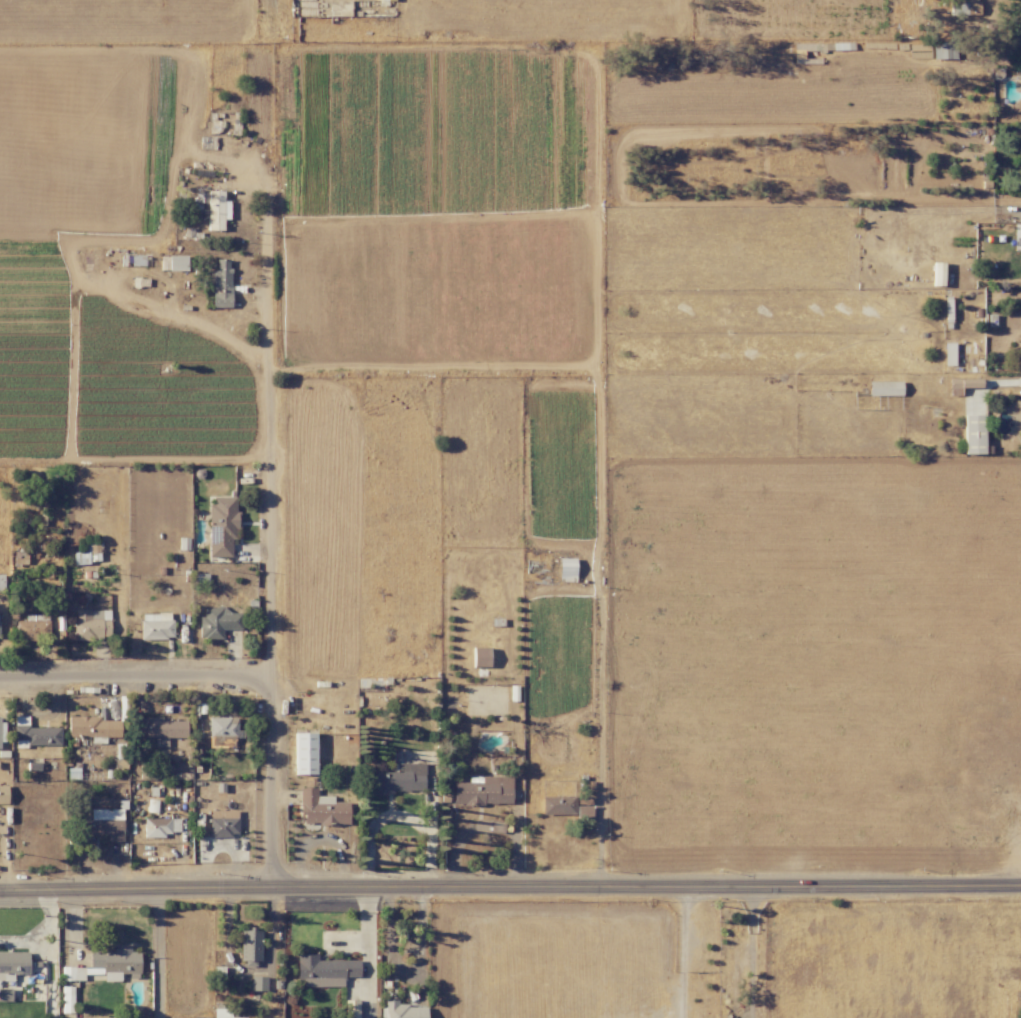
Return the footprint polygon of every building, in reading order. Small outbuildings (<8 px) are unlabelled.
[(955,15),(978,15),(979,0),(955,0),(955,15)] [(207,230),(223,231),(223,219),(229,219),(229,201),(223,201),(223,192),(196,192),(196,204),(208,204),(207,230)] [(187,270),(186,256),(168,256),(168,271),(187,270)] [(211,289),(221,289),(221,293),(211,293),(211,307),(230,307),(230,259),(216,259),(216,270),(212,270),(211,289)] [(943,263),(932,263),(932,286),(943,286),(943,263)] [(981,379),(949,379),(949,396),(961,396),(961,388),(981,388),(981,379)] [(901,395),(901,381),(868,382),(868,396),(901,395)] [(983,415),(964,415),(964,454),(984,454),(983,415)] [(236,497),(208,497),(209,557),(231,557),(231,539),(237,539),(236,497)] [(575,559),(559,559),(558,580),(575,581),(575,559)] [(205,609),(205,617),(199,617),(199,639),(222,640),(223,630),(241,630),(241,610),(205,609)] [(109,639),(110,611),(74,610),(74,638),(109,639)] [(141,640),(172,639),(172,613),(141,614),(141,640)] [(26,614),(26,621),(17,621),(16,640),(48,640),(49,615),(26,614)] [(489,648),(472,648),(472,667),(489,667),(489,648)] [(60,728),(28,727),(28,717),(15,716),(14,746),(60,746),(60,728)] [(100,717),(68,716),(67,736),(120,738),(120,721),(100,720),(100,717)] [(237,717),(209,718),(209,738),(219,738),(219,746),(237,745),(236,736),(238,736),(237,717)] [(186,721),(162,721),(162,718),(136,718),(136,738),(155,738),(155,747),(167,747),(167,738),(186,738),(186,721)] [(315,775),(315,734),(295,733),(294,775),(315,775)] [(424,764),(393,764),(393,770),(368,771),(368,792),(424,792),(424,764)] [(512,777),(469,776),(468,782),(453,782),(452,804),(511,805),(512,777)] [(349,802),(333,802),(333,796),(317,796),(317,788),(300,788),(299,815),(304,815),(304,825),(348,825),(349,802)] [(576,796),(542,796),(542,815),(575,815),(576,796)] [(123,841),(122,809),(90,810),(91,818),(77,818),(77,835),(106,835),(106,841),(123,841)] [(237,810),(209,811),(210,837),(238,836),(237,810)] [(179,832),(179,819),(144,818),(144,838),(165,838),(165,832),(179,832)] [(254,960),(260,961),(261,931),(241,930),(240,966),(254,967),(254,960)] [(90,951),(90,968),(78,968),(78,975),(73,975),(73,980),(83,980),(83,974),(104,974),(104,982),(120,982),(120,976),(139,976),(139,951),(131,952),(131,950),(90,951)] [(0,952),(0,977),(13,977),(13,974),(28,974),(28,952),(0,952)] [(359,960),(317,960),(317,954),(297,954),(297,979),(302,979),(302,987),(343,987),(343,977),(360,977),(359,960)] [(250,991),(266,991),(266,977),(251,976),(250,991)] [(397,1006),(397,1000),(382,1000),(382,1017),(426,1017),(426,1006),(397,1006)] [(245,1017),(229,1017),(230,1009),(213,1008),(213,1017),(245,1017)]
